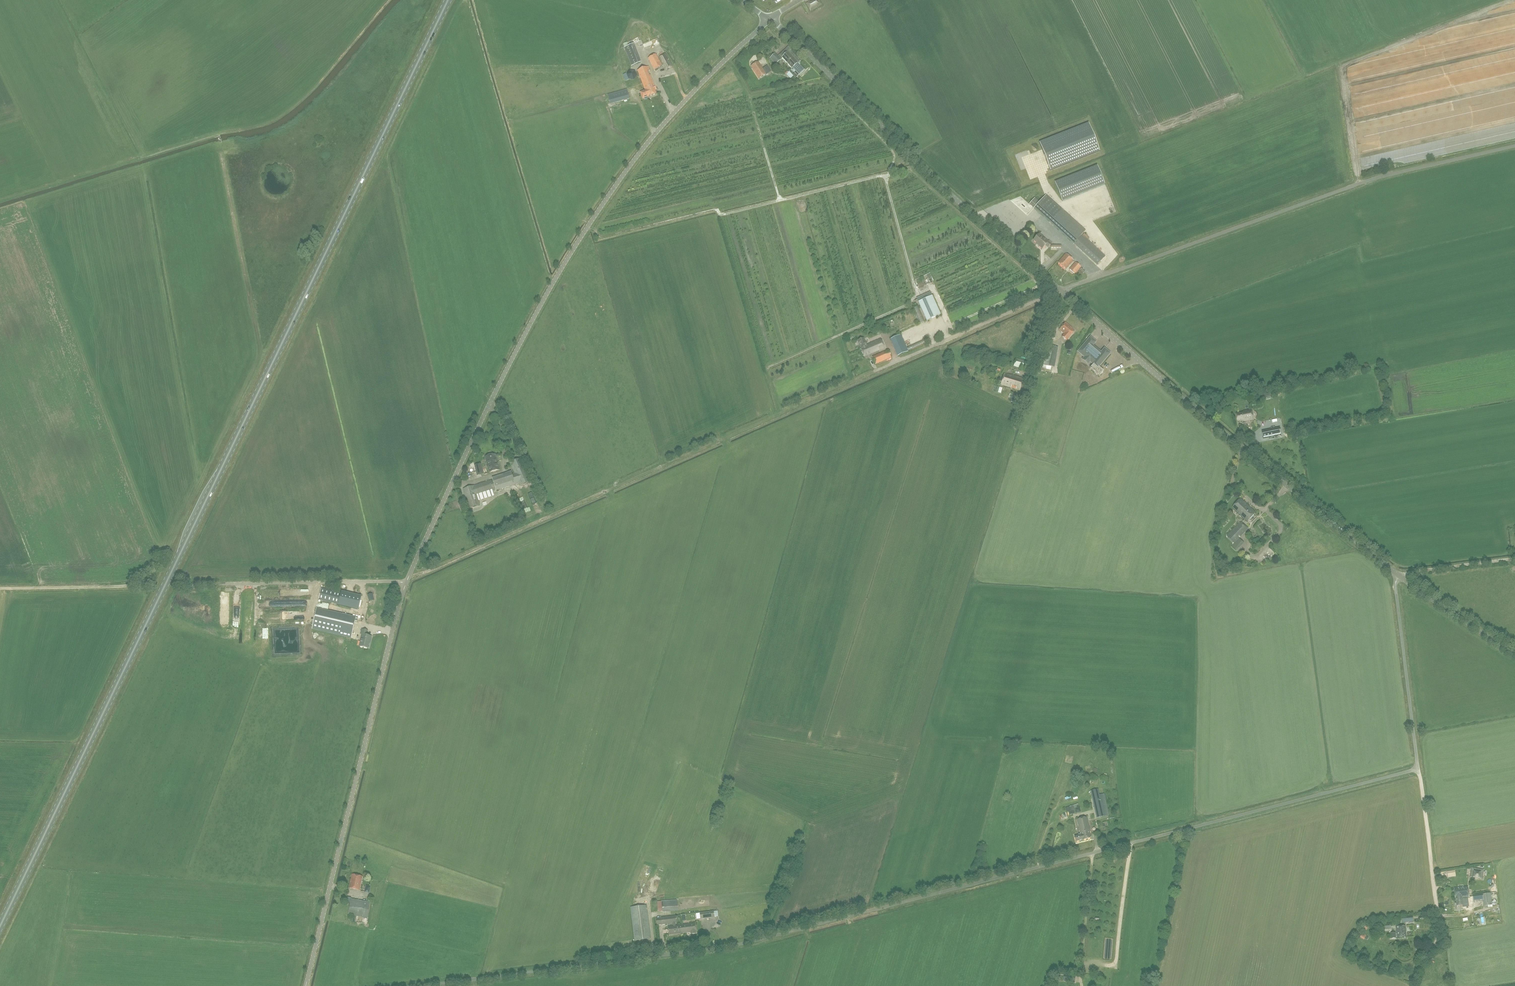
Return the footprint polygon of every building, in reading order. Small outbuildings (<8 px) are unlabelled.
[(806,4),(810,11),(821,5),(818,0),(813,0),(812,0),(813,2),(810,3),(809,2),(806,4)] [(624,47),(632,66),(641,63),(634,44),(624,47)] [(791,50),(788,47),(779,55),(778,57),(775,54),(770,58),(776,65),(781,60),(782,58),(792,69),(798,64),(801,62),(790,51),(791,50)] [(656,54),(648,58),(654,70),(662,66),(656,54)] [(672,67),(665,54),(659,57),(666,70),(672,67)] [(759,79),(766,74),(762,69),(758,62),(750,66),(759,79)] [(804,71),(798,64),(792,69),(789,72),(795,79),(804,71)] [(649,66),(638,70),(645,90),(646,89),(646,90),(640,93),(643,99),(644,99),(645,99),(647,98),(648,97),(649,97),(656,94),(653,87),(654,86),(650,75),(649,75),(648,72),(650,70),(649,66)] [(628,73),(623,75),(626,81),(630,79),(634,80),(637,76),(634,71),(630,71),(628,73)] [(627,90),(608,95),(610,104),(629,99),(627,90)] [(1050,171),(1100,152),(1089,124),(1039,143),(1050,171)] [(1097,166),(1055,183),(1062,201),(1104,185),(1097,166)] [(1085,231),(1046,195),(1034,208),(1097,265),(1105,256),(1081,235),(1085,231)] [(1029,204),(1033,208),(1039,202),(1035,198),(1029,204)] [(1048,242),(1039,234),(1034,240),(1039,245),(1038,246),(1042,249),(1045,245),(1048,247),(1052,243),(1049,241),(1048,242)] [(1058,263),(1065,269),(1073,260),(1066,254),(1058,263)] [(1076,262),(1076,263),(1070,269),(1075,274),(1081,267),(1076,262)] [(932,296),(918,302),(927,321),(941,315),(932,296)] [(1066,323),(1060,330),(1065,334),(1064,335),(1068,339),(1074,332),(1072,330),(1073,329),(1066,323)] [(892,339),(899,356),(908,351),(901,335),(892,339)] [(1091,337),(1078,352),(1093,365),(1097,369),(1098,368),(1110,354),(1104,349),(1101,353),(1093,346),(1096,342),(1091,337)] [(864,338),(858,341),(865,358),(885,349),(881,339),(867,345),(864,338)] [(1052,367),(1056,348),(1047,346),(1043,365),(1052,367)] [(872,357),(875,365),(892,357),(888,350),(872,357)] [(1028,362),(1016,358),(1014,366),(1026,370),(1028,362)] [(1097,369),(1093,365),(1090,368),(1099,376),(1104,371),(1100,368),(1100,369),(1098,368),(1097,369)] [(1004,373),(1001,384),(1020,390),(1023,379),(1012,375),(1004,373)] [(1018,404),(1021,396),(1014,393),(1011,402),(1018,404)] [(1243,412),(1243,413),(1237,414),(1238,422),(1245,420),(1245,421),(1253,420),(1251,410),(1243,412)] [(1280,429),(1262,432),(1263,439),(1281,435),(1280,429)] [(485,456),(486,462),(489,472),(500,469),(496,453),(485,456)] [(494,496),(492,490),(493,490),(493,492),(496,491),(519,483),(520,486),(531,481),(521,458),(510,463),(514,473),(474,486),(474,485),(463,489),(470,508),(480,505),(479,501),(494,496)] [(1244,502),(1241,499),(1233,507),(1247,521),(1256,512),(1246,503),(1245,504),(1243,503),(1244,502)] [(1236,550),(1239,547),(1244,542),(1238,537),(1239,536),(1240,537),(1247,529),(1241,523),(1228,537),(1235,544),(1232,546),(1236,550)] [(341,593),(321,588),(319,599),(339,604),(341,593)] [(347,600),(349,606),(363,602),(361,596),(347,600)] [(356,617),(317,608),(312,629),(351,638),(356,617)] [(360,646),(368,648),(370,641),(370,642),(371,637),(367,636),(368,631),(362,629),(361,634),(362,635),(360,646)] [(1091,791),(1097,818),(1108,815),(1102,788),(1091,791)] [(1077,813),(1081,812),(1079,807),(1078,804),(1065,808),(1067,812),(1075,809),(1076,809),(1075,809),(1075,810),(1076,811),(1077,813)] [(1082,834),(1075,836),(1076,842),(1083,840),(1092,838),(1090,831),(1091,831),(1087,817),(1077,820),(1081,833),(1082,834)] [(1486,864),(1474,865),(1475,874),(1487,873),(1486,864)] [(360,890),(362,876),(352,874),(349,888),(360,890)] [(1468,887),(1455,889),(1456,899),(1456,906),(1463,906),(1462,898),(1469,898),(1468,887)] [(1492,905),(1491,893),(1483,894),(1484,906),(1492,905)] [(371,903),(351,899),(349,914),(363,917),(368,918),(371,903)] [(663,912),(679,910),(678,900),(662,903),(663,912)] [(647,905),(631,907),(635,941),(651,939),(647,905)] [(675,916),(656,918),(657,925),(673,923),(673,926),(668,926),(669,935),(691,932),(691,934),(696,934),(696,932),(695,923),(676,926),(676,923),(675,916)] [(1395,937),(1397,937),(1397,938),(1406,938),(1406,926),(1396,927),(1397,934),(1395,934),(1395,933),(1391,934),(1392,939),(1396,938),(1395,937)]
